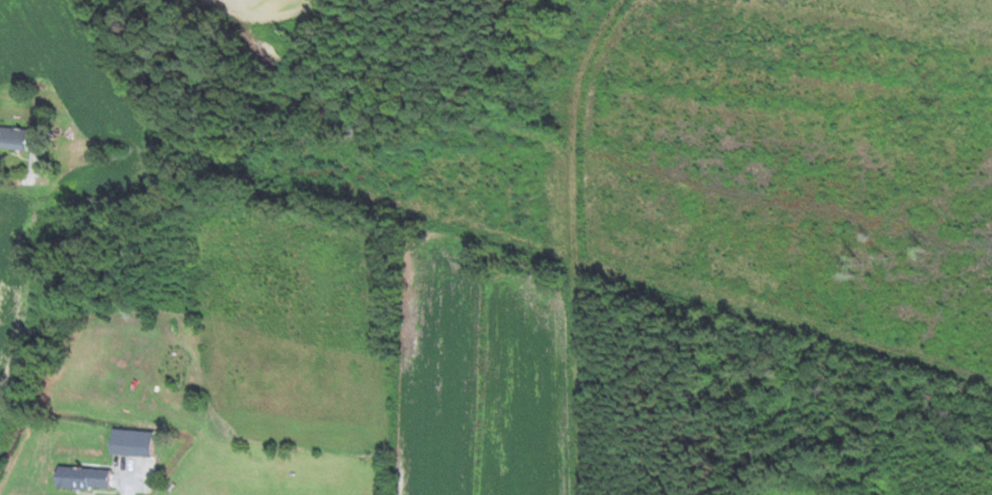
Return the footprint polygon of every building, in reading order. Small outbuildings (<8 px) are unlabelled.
[(0,127),(0,150),(24,152),(26,130),(0,127)] [(152,432),(110,429),(108,455),(150,458),(152,432)] [(109,469),(54,468),(54,489),(109,490),(109,469)]
